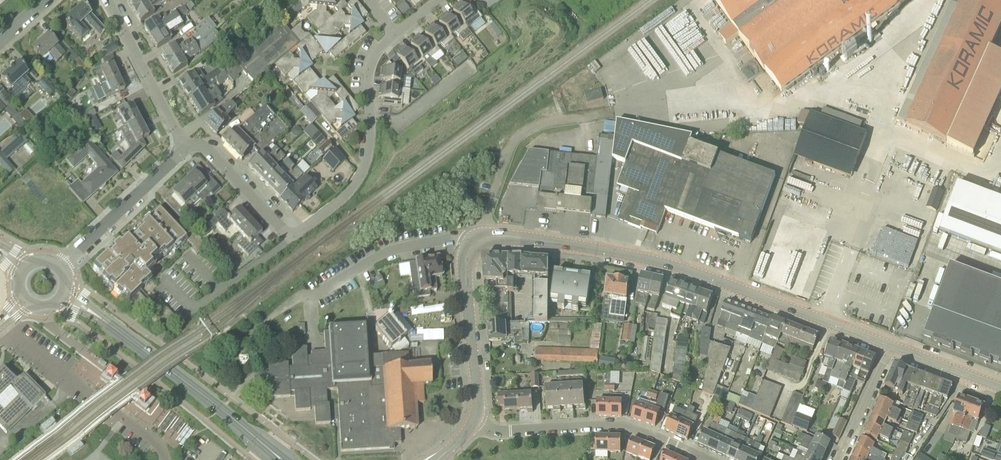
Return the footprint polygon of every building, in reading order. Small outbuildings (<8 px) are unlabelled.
[(128,3),(134,13),(154,0),(132,0),(128,3)] [(167,1),(169,0),(154,0),(134,13),(140,23),(155,14),(152,11),(167,1)] [(317,31),(320,28),(322,0),(299,0),(297,2),(302,8),(304,10),(309,6),(317,7),(316,12),(314,12),(307,19),(317,31)] [(347,5),(342,0),(322,0),(320,28),(329,21),(332,18),(328,13),(326,13),(326,7),(334,7),(339,13),(341,11),(347,6),(347,5)] [(348,5),(352,10),(351,18),(345,18),(345,16),(341,11),(339,13),(332,18),(329,21),(361,24),(361,21),(368,15),(355,0),(353,0),(348,5)] [(764,70),(765,69),(781,93),(907,0),(714,0),(764,70)] [(930,136),(947,144),(978,77),(1000,26),(1000,0),(963,0),(906,125),(930,136)] [(302,8),(297,2),(296,1),(285,11),(291,18),(302,8)] [(482,18),(470,3),(470,2),(465,6),(464,5),(461,7),(460,5),(453,11),(455,14),(465,25),(469,22),(473,25),(482,18)] [(191,3),(184,8),(188,14),(194,7),(191,3)] [(73,32),(81,42),(89,35),(91,37),(95,33),(100,39),(107,33),(91,16),(92,15),(83,5),(63,23),(72,33),(73,32)] [(398,11),(402,16),(407,13),(403,7),(398,11)] [(188,14),(184,8),(168,18),(165,14),(144,28),(150,39),(179,21),(184,17),(188,14)] [(451,37),(451,36),(455,33),(459,37),(468,29),(465,25),(455,14),(451,18),(450,16),(447,18),(446,17),(439,22),(441,25),(451,37)] [(183,27),(179,21),(150,39),(157,49),(171,40),(169,36),(183,27)] [(214,30),(206,21),(195,30),(198,35),(176,49),(174,45),(160,54),(167,64),(197,45),(209,34),(214,30)] [(314,41),(310,36),(309,35),(304,35),(300,30),(301,25),(300,24),(291,32),(300,44),(303,42),(316,58),(323,52),(326,53),(329,21),(320,28),(317,31),(321,35),(323,36),(322,42),(314,41)] [(329,21),(326,53),(329,53),(334,60),(350,47),(345,40),(340,43),(332,43),(332,36),(334,37),(339,33),(329,21)] [(350,47),(366,33),(360,27),(361,24),(329,21),(339,33),(344,29),(344,27),(350,27),(350,35),(345,40),(350,47)] [(243,72),(247,77),(247,76),(253,82),(252,83),(253,84),(300,44),(282,23),(236,63),(243,72)] [(499,30),(493,23),(489,26),(495,34),(499,30)] [(425,33),(427,36),(437,48),(441,45),(444,48),(454,40),(451,36),(451,37),(441,25),(436,29),(435,28),(433,30),(432,28),(425,33)] [(645,38),(667,69),(675,63),(653,32),(645,38)] [(216,42),(209,34),(197,45),(167,64),(173,74),(187,65),(185,62),(215,43),(216,42)] [(65,55),(57,46),(48,36),(33,50),(42,60),(48,54),(57,63),(65,55)] [(427,36),(422,40),(421,39),(419,41),(417,39),(410,44),(413,47),(426,63),(430,59),(440,51),(437,48),(427,36)] [(310,63),(316,58),(303,42),(300,44),(296,47),(298,50),(300,52),(299,60),(294,60),(294,58),(291,55),(290,53),(277,63),(310,66),(310,63)] [(101,51),(105,57),(119,49),(116,43),(101,51)] [(413,47),(413,48),(408,51),(407,50),(405,52),(403,50),(396,56),(404,65),(408,70),(414,77),(423,70),(420,67),(426,63),(413,47)] [(404,65),(396,56),(392,60),(400,69),(404,65)] [(88,68),(78,58),(73,63),(82,73),(88,68)] [(384,87),(399,89),(404,90),(405,78),(400,76),(401,71),(396,70),(388,62),(388,63),(387,63),(387,64),(386,64),(386,65),(385,65),(385,66),(385,67),(385,68),(385,69),(382,69),(381,78),(384,78),(383,81),(385,81),(384,87)] [(19,63),(1,79),(10,90),(8,93),(15,100),(31,84),(25,77),(29,74),(19,63)] [(243,72),(236,63),(225,73),(224,72),(215,80),(219,86),(229,78),(233,83),(239,78),(238,76),(243,72)] [(275,65),(275,66),(280,72),(285,78),(288,75),(294,81),(293,82),(299,89),(315,76),(309,69),(310,66),(277,63),(275,65)] [(96,78),(97,77),(101,85),(119,77),(113,64),(108,67),(107,65),(93,72),(96,78)] [(273,76),(279,72),(275,67),(269,71),(273,76)] [(200,69),(193,74),(179,83),(189,100),(190,101),(211,84),(224,72),(221,68),(205,78),(200,69)] [(474,76),(482,86),(487,82),(479,72),(474,76)] [(320,115),(323,82),(320,82),(315,76),(299,89),(304,96),(305,95),(311,102),(310,103),(320,115)] [(477,90),(482,86),(474,76),(469,80),(477,90)] [(98,87),(102,97),(105,96),(107,100),(120,94),(120,93),(125,90),(119,77),(101,85),(98,87)] [(346,93),(338,83),(333,77),(326,83),(323,82),(320,115),(332,104),(328,100),(326,99),(327,93),(335,94),(339,98),(346,93)] [(56,92),(44,78),(38,84),(50,98),(56,92)] [(472,94),(477,90),(469,80),(464,84),(472,94)] [(212,85),(211,84),(190,101),(200,117),(215,107),(223,102),(212,85)] [(467,98),(472,94),(464,84),(459,88),(467,98)] [(398,94),(399,89),(384,87),(380,87),(379,95),(382,96),(381,99),(383,99),(382,106),(402,108),(402,105),(403,96),(398,94)] [(462,102),(467,98),(459,88),(454,92),(462,102)] [(70,100),(76,93),(71,90),(66,96),(70,100)] [(588,104),(604,100),(601,90),(585,94),(588,104)] [(457,106),(462,102),(454,92),(449,96),(457,106)] [(346,93),(339,98),(343,103),(342,112),(336,111),(336,109),(332,104),(320,115),(352,117),(352,114),(359,109),(346,93)] [(452,110),(457,106),(449,96),(444,100),(452,110)] [(446,114),(452,110),(444,100),(438,104),(446,114)] [(229,123),(225,120),(236,109),(230,102),(218,112),(205,124),(216,135),(229,123)] [(305,118),(315,110),(310,104),(300,113),(305,118)] [(441,118),(446,114),(438,104),(433,108),(441,118)] [(25,123),(10,105),(4,110),(20,128),(25,123)] [(127,105),(117,110),(126,126),(140,119),(132,106),(128,108),(127,105)] [(260,156),(268,150),(268,149),(288,132),(266,106),(259,112),(255,115),(243,125),(232,134),(230,132),(221,140),(241,161),(253,149),(260,156)] [(436,122),(441,118),(433,108),(428,112),(436,122)] [(83,113),(86,119),(96,115),(93,109),(83,113)] [(243,125),(255,115),(251,111),(250,109),(238,119),(243,125)] [(321,116),(315,110),(305,118),(311,125),(321,116)] [(796,152),(853,173),(867,135),(860,133),(821,118),(802,111),(798,124),(806,126),(796,152)] [(431,126),(436,122),(428,112),(423,116),(431,126)] [(341,140),(357,127),(352,120),(352,117),(320,115),(330,127),(335,122),(335,121),(341,121),(340,129),(335,133),(341,140)] [(91,128),(99,124),(95,116),(87,120),(91,128)] [(426,130),(431,126),(423,116),(418,120),(426,130)] [(110,157),(122,169),(145,147),(142,140),(149,137),(140,119),(126,126),(120,130),(130,149),(121,158),(116,152),(110,157)] [(421,134),(426,130),(418,120),(413,124),(421,134)] [(617,121),(615,137),(613,158),(626,163),(617,186),(629,190),(618,220),(628,223),(628,224),(656,235),(658,229),(659,230),(666,211),(665,210),(690,143),(692,136),(617,121)] [(416,138),(421,134),(413,124),(408,128),(416,138)] [(301,135),(301,131),(298,128),(295,128),(292,130),(291,134),(295,137),(298,138),(301,135)] [(411,142),(416,138),(408,128),(403,132),(411,142)] [(406,146),(411,142),(403,132),(398,136),(406,146)] [(9,176),(15,170),(7,160),(28,142),(21,134),(0,152),(0,166),(9,176)] [(597,158),(578,156),(549,153),(529,151),(511,184),(511,185),(540,188),(537,210),(571,214),(606,218),(613,158),(615,137),(600,135),(597,158)] [(105,184),(118,173),(89,141),(66,161),(74,169),(88,156),(97,166),(97,171),(82,185),(79,181),(70,189),(81,202),(89,195),(91,197),(99,189),(102,190),(105,187),(105,184)] [(322,157),(332,147),(327,142),(317,151),(322,157)] [(281,143),(276,146),(284,156),(288,153),(281,143)] [(708,226),(733,159),(690,143),(665,210),(666,211),(708,226)] [(254,171),(257,175),(279,152),(275,148),(275,149),(271,153),(268,150),(260,156),(247,167),(252,171),(254,171)] [(333,172),(345,161),(334,150),(322,161),(333,172)] [(262,182),(264,182),(264,183),(277,170),(275,168),(285,158),(280,153),(279,152),(257,175),(260,178),(260,180),(262,182)] [(708,226),(732,235),(739,238),(751,243),(762,213),(776,175),(733,159),(708,226)] [(295,168),(272,191),(275,194),(275,195),(279,199),(292,187),(310,169),(302,161),(295,168)] [(265,183),(265,185),(267,187),(269,187),(272,191),(295,168),(290,163),(280,173),(277,170),(264,183),(265,183)] [(210,193),(213,195),(220,189),(205,172),(199,178),(194,172),(189,177),(190,178),(184,184),(201,202),(210,193)] [(292,213),(293,213),(317,189),(305,177),(297,185),(299,186),(295,190),(292,187),(279,199),(292,213)] [(189,211),(194,206),(200,200),(201,202),(184,184),(178,189),(177,188),(163,201),(180,219),(189,211)] [(1000,255),(1000,201),(957,185),(940,232),(1000,255)] [(939,210),(943,191),(932,188),(928,208),(939,210)] [(251,221),(240,209),(230,218),(223,211),(213,220),(208,225),(202,230),(207,235),(212,230),(217,225),(225,233),(233,225),(239,232),(251,221)] [(203,250),(206,247),(189,229),(183,235),(158,210),(152,216),(154,218),(149,222),(147,220),(139,228),(141,230),(128,242),(126,240),(118,248),(121,250),(116,255),(112,251),(93,269),(99,275),(101,273),(105,278),(102,282),(108,288),(110,286),(121,298),(122,296),(129,303),(133,299),(144,310),(150,305),(139,293),(142,291),(140,289),(143,285),(145,287),(152,281),(146,275),(153,268),(151,267),(165,254),(166,256),(169,253),(173,249),(176,252),(187,240),(193,247),(191,249),(197,256),(203,250)] [(886,224),(892,226),(888,237),(917,247),(927,217),(920,214),(917,224),(889,215),(886,224)] [(238,246),(248,257),(258,248),(253,242),(262,233),(251,221),(239,232),(245,239),(238,246)] [(872,254),(909,267),(914,253),(877,240),(872,254)] [(484,281),(485,281),(497,281),(497,288),(508,289),(509,257),(487,257),(486,257),(486,258),(484,260),(483,260),(483,261),(484,281)] [(548,323),(548,270),(549,260),(548,260),(530,258),(522,257),(509,257),(508,289),(508,293),(511,293),(514,293),(517,293),(517,280),(536,280),(535,303),(535,323),(548,323)] [(440,264),(439,259),(423,261),(427,292),(429,292),(437,291),(435,279),(442,278),(442,276),(443,276),(443,275),(444,274),(444,273),(445,273),(445,272),(444,271),(444,270),(444,269),(443,269),(442,269),(442,268),(441,268),(439,268),(439,264),(440,264)] [(416,263),(409,264),(409,265),(399,266),(401,278),(410,276),(414,300),(430,297),(429,292),(427,292),(423,261),(416,262),(416,263)] [(951,266),(924,336),(934,339),(932,342),(952,350),(953,347),(962,350),(960,353),(971,357),(972,354),(980,357),(979,360),(989,364),(991,361),(999,364),(998,367),(1000,368),(1000,285),(951,266)] [(768,271),(766,278),(774,280),(776,273),(768,271)] [(587,304),(591,277),(583,275),(582,279),(563,276),(563,273),(555,272),(551,299),(559,300),(558,309),(565,310),(566,301),(573,302),(572,311),(578,312),(580,303),(587,304)] [(652,277),(641,275),(637,292),(635,304),(646,306),(647,302),(646,302),(652,277)] [(659,298),(664,280),(652,277),(646,302),(647,302),(650,303),(647,309),(654,311),(659,298)] [(380,278),(369,283),(372,290),(383,285),(380,278)] [(624,281),(607,279),(604,297),(609,298),(608,300),(612,300),(611,308),(610,308),(609,317),(624,319),(629,282),(624,282),(624,281)] [(795,291),(798,282),(788,279),(786,288),(795,291)] [(691,289),(671,282),(662,306),(672,310),(671,315),(674,317),(681,320),(682,314),(681,313),(684,306),(685,306),(691,289)] [(692,321),(702,292),(691,289),(685,306),(684,306),(681,313),(682,314),(687,315),(686,319),(692,321)] [(713,296),(702,292),(692,321),(698,324),(698,323),(704,325),(707,314),(713,296)] [(734,305),(726,301),(719,320),(718,326),(728,330),(726,335),(735,338),(737,333),(747,309),(734,304),(734,305)] [(737,333),(745,336),(750,337),(759,314),(747,309),(737,333)] [(391,349),(402,340),(407,336),(392,318),(393,316),(390,312),(386,316),(387,317),(375,327),(376,331),(391,349)] [(654,332),(656,326),(657,319),(658,315),(652,314),(649,331),(651,332),(650,337),(654,337),(654,332)] [(772,319),(759,314),(750,337),(762,342),(763,338),(767,329),(768,330),(772,319)] [(668,321),(657,319),(656,326),(667,328),(668,321)] [(762,345),(775,349),(777,343),(780,334),(785,324),(772,319),(768,330),(767,329),(763,338),(762,342),(763,343),(762,345)] [(487,325),(488,341),(514,339),(515,344),(529,343),(529,322),(509,323),(509,330),(508,330),(508,324),(487,325)] [(559,330),(558,341),(570,342),(571,324),(550,324),(549,330),(559,330)] [(777,343),(778,344),(790,348),(792,344),(796,345),(801,330),(785,324),(780,334),(777,343)] [(269,374),(266,374),(264,374),(253,378),(254,387),(265,389),(270,389),(271,399),(290,397),(290,393),(292,393),(294,392),(295,412),(310,411),(310,409),(314,409),(315,425),(330,424),(329,404),(327,404),(326,390),(337,390),(341,452),(394,449),(394,444),(401,443),(400,429),(417,428),(415,404),(424,403),(423,385),(413,386),(412,366),(409,366),(408,355),(408,354),(382,356),(369,357),(367,325),(328,327),(329,332),(324,332),(325,352),(311,352),(311,357),(307,358),(306,348),(291,349),(293,368),(288,368),(288,363),(268,365),(269,374)] [(589,350),(598,350),(602,326),(593,325),(589,350)] [(633,326),(625,325),(623,341),(630,342),(633,326)] [(654,332),(666,334),(667,328),(656,326),(654,332)] [(698,365),(706,366),(710,342),(711,329),(702,328),(701,340),(698,365)] [(815,346),(818,336),(801,330),(796,345),(799,346),(799,347),(812,352),(814,345),(815,346)] [(665,340),(666,334),(654,332),(654,337),(653,338),(653,339),(665,340)] [(640,361),(651,363),(651,358),(652,352),(652,345),(653,339),(653,338),(643,337),(640,361)] [(832,371),(842,345),(830,341),(824,357),(822,364),(828,367),(826,370),(827,370),(825,377),(830,379),(831,378),(833,372),(832,371)] [(713,396),(727,360),(731,348),(710,342),(706,366),(703,392),(713,396)] [(663,353),(664,346),(652,345),(652,352),(663,353)] [(838,381),(836,387),(843,389),(859,351),(842,345),(832,371),(833,372),(831,378),(838,381)] [(775,347),(775,349),(772,357),(771,359),(777,361),(780,362),(784,351),(775,347)] [(598,350),(589,350),(536,348),(536,361),(598,363),(598,350)] [(851,393),(847,391),(853,379),(856,380),(856,381),(868,355),(859,351),(843,389),(843,390),(841,395),(849,398),(851,393)] [(860,382),(865,384),(876,358),(868,355),(856,381),(856,380),(856,381),(859,383),(860,382)] [(240,366),(249,366),(248,356),(239,357),(240,366)] [(790,366),(797,368),(803,371),(806,362),(793,357),(789,366),(790,366)] [(651,363),(651,365),(661,366),(662,360),(651,358),(651,363)] [(773,371),(777,361),(771,359),(767,369),(773,371)] [(784,364),(780,362),(777,361),(773,371),(780,374),(784,364)] [(790,366),(789,366),(784,364),(780,374),(786,376),(790,366)] [(431,384),(431,372),(430,365),(412,366),(413,386),(423,385),(431,384)] [(659,375),(661,366),(651,365),(650,371),(659,375)] [(894,366),(885,386),(895,390),(896,387),(900,388),(907,369),(897,365),(897,366),(895,367),(894,366)] [(7,434),(45,397),(24,375),(19,379),(6,366),(0,372),(0,426),(7,434)] [(797,368),(790,366),(786,376),(793,379),(797,368)] [(803,371),(797,368),(793,379),(799,381),(803,371)] [(916,372),(907,369),(900,388),(898,394),(903,396),(905,390),(909,392),(916,372)] [(620,384),(620,373),(611,372),(611,384),(620,384)] [(903,405),(908,407),(913,409),(925,376),(916,372),(909,392),(913,394),(910,400),(906,399),(903,405)] [(105,380),(112,385),(117,378),(110,373),(105,380)] [(683,384),(684,375),(673,373),(672,380),(683,384)] [(539,388),(539,374),(531,375),(532,389),(539,388)] [(929,393),(934,379),(925,376),(913,409),(918,410),(925,392),(929,393)] [(933,395),(929,408),(926,408),(924,413),(931,415),(943,383),(944,382),(934,379),(929,393),(933,395)] [(824,392),(828,384),(823,382),(819,380),(815,388),(824,392)] [(770,418),(782,388),(763,381),(757,397),(752,411),(770,418)] [(947,400),(953,386),(943,383),(931,415),(936,417),(940,412),(937,411),(938,409),(939,409),(943,398),(947,400)] [(573,411),(573,407),(572,385),(559,386),(561,408),(566,408),(566,411),(573,411)] [(585,406),(584,396),(583,385),(572,385),(573,407),(579,407),(579,410),(586,410),(586,406),(585,406)] [(545,387),(546,409),(554,409),(554,412),(561,412),(561,408),(559,386),(545,387)] [(725,401),(728,393),(729,390),(724,388),(720,398),(721,399),(725,401)] [(519,411),(533,410),(531,391),(524,392),(524,394),(518,395),(519,411)] [(498,394),(498,406),(498,407),(504,406),(505,412),(519,411),(518,395),(510,395),(510,393),(498,394)] [(725,401),(729,402),(735,404),(736,405),(738,406),(741,398),(728,393),(725,401)] [(791,399),(801,402),(804,396),(794,393),(791,399)] [(655,427),(660,413),(663,413),(669,396),(661,394),(655,410),(648,408),(643,423),(655,427)] [(749,394),(747,399),(742,397),(741,398),(738,406),(744,408),(752,411),(757,397),(749,394)] [(902,414),(897,411),(901,404),(895,402),(895,403),(880,396),(875,408),(900,419),(902,414)] [(143,397),(137,404),(144,410),(150,403),(143,397)] [(721,399),(714,397),(710,408),(716,410),(721,399)] [(972,402),(959,397),(953,413),(958,415),(954,427),(951,426),(948,434),(958,437),(972,402)] [(801,402),(791,399),(789,405),(799,408),(801,402)] [(597,401),(596,416),(609,417),(610,401),(597,401)] [(609,417),(622,417),(622,402),(610,401),(609,417)] [(731,415),(735,404),(729,402),(725,412),(731,415)] [(978,422),(984,406),(972,402),(958,437),(957,440),(967,444),(971,433),(969,432),(973,421),(978,422)] [(636,404),(631,419),(643,423),(648,408),(636,404)] [(799,408),(789,405),(787,411),(797,415),(797,414),(799,410),(799,409),(799,408)] [(676,435),(688,441),(697,420),(692,417),(693,416),(691,415),(694,408),(689,406),(686,412),(683,421),(676,435)] [(875,408),(871,417),(886,423),(891,425),(892,422),(899,425),(902,419),(900,419),(875,408)] [(743,421),(747,412),(740,410),(737,418),(743,421)] [(797,415),(787,411),(784,417),(795,421),(797,415)] [(747,412),(743,421),(750,423),(753,415),(747,412)] [(912,412),(909,422),(920,426),(924,416),(912,412)] [(797,415),(795,421),(792,427),(807,433),(812,420),(797,414),(797,415)] [(671,416),(665,430),(676,435),(683,421),(671,416)] [(698,445),(708,450),(718,426),(719,427),(720,424),(719,423),(721,419),(716,417),(708,433),(704,431),(698,445)] [(763,426),(766,420),(759,417),(757,423),(763,426)] [(795,421),(784,417),(782,423),(792,427),(795,421)] [(898,433),(894,431),(884,427),(886,423),(871,417),(867,426),(891,437),(895,439),(898,433)] [(840,419),(832,436),(839,440),(847,422),(840,419)] [(765,448),(761,447),(761,446),(760,446),(764,438),(763,437),(766,430),(773,433),(776,425),(766,420),(763,426),(764,426),(758,439),(757,439),(748,459),(760,459),(765,448)] [(909,422),(905,432),(914,436),(915,433),(917,434),(920,426),(909,422)] [(708,450),(717,454),(728,431),(719,427),(718,426),(708,450)] [(728,431),(717,454),(726,458),(739,431),(739,430),(730,426),(728,431)] [(889,442),(891,437),(867,426),(863,435),(876,441),(878,441),(879,438),(889,442)] [(730,459),(737,459),(746,439),(743,438),(745,434),(739,431),(726,458),(730,459)] [(780,440),(783,434),(777,431),(774,437),(780,440)] [(904,431),(903,435),(900,441),(910,445),(914,436),(905,432),(904,431)] [(826,453),(830,444),(830,443),(817,437),(815,441),(805,437),(800,434),(797,439),(803,442),(826,453)] [(887,455),(873,449),(875,445),(874,444),(876,441),(863,435),(856,449),(881,459),(884,459),(887,455)] [(608,437),(596,436),(595,452),(608,452),(608,437)] [(621,453),(621,437),(608,437),(608,452),(621,453)] [(750,441),(746,439),(737,459),(748,459),(757,439),(752,437),(750,441)] [(644,444),(632,439),(626,453),(639,458),(644,444)] [(906,454),(910,445),(900,441),(897,450),(905,453),(906,454)] [(769,449),(774,451),(777,444),(772,442),(769,449)] [(800,448),(799,452),(817,459),(823,459),(826,453),(803,442),(800,448)] [(656,448),(644,444),(639,458),(644,459),(651,459),(656,448)] [(999,445),(996,454),(984,449),(982,457),(990,459),(1000,459),(1000,446),(999,445)] [(852,459),(855,459),(881,459),(856,449),(852,459)] [(797,455),(795,459),(817,459),(799,452),(797,455)]
